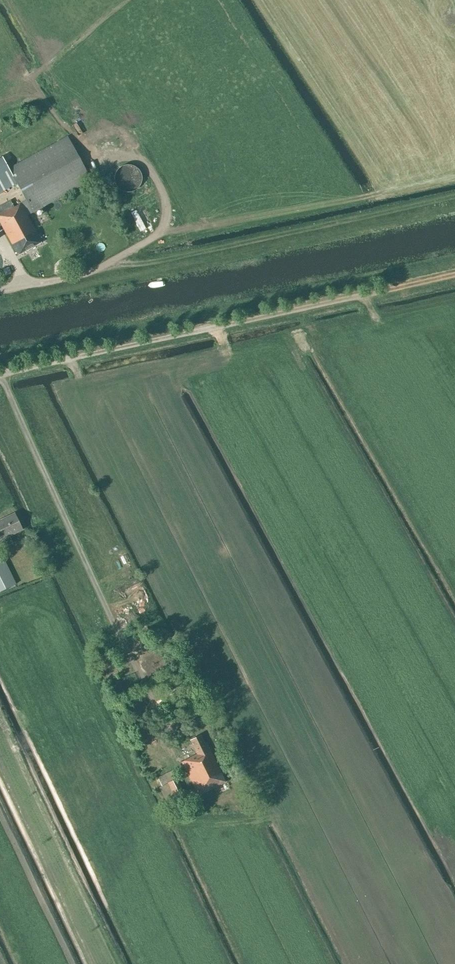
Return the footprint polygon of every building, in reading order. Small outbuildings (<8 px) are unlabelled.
[(1,156),(0,157),(0,191),(16,183),(25,200),(20,203),(13,206),(10,200),(0,206),(3,212),(0,214),(0,224),(18,255),(42,242),(27,216),(32,213),(33,213),(92,180),(67,137),(8,169),(1,156)] [(130,165),(128,165),(125,165),(123,166),(121,167),(119,168),(117,170),(116,172),(115,174),(114,176),(114,178),(114,180),(115,182),(115,185),(117,186),(118,188),(120,190),(121,191),(123,192),(125,192),(128,192),(130,192),(132,192),(134,191),(136,190),(138,188),(140,186),(141,184),(142,181),(142,179),(142,176),(141,174),(141,172),(140,171),(138,169),(136,167),(134,166),(132,165),(130,165)] [(2,519),(0,520),(0,540),(3,539),(6,546),(13,543),(9,536),(22,530),(14,513),(2,519)] [(4,561),(0,563),(0,591),(15,584),(4,561)] [(128,711),(134,722),(141,718),(136,707),(128,711)] [(197,755),(182,763),(198,795),(225,782),(205,744),(204,744),(200,736),(190,741),(197,755)] [(186,797),(173,771),(164,776),(167,783),(159,787),(167,802),(176,798),(178,801),(186,797)]
